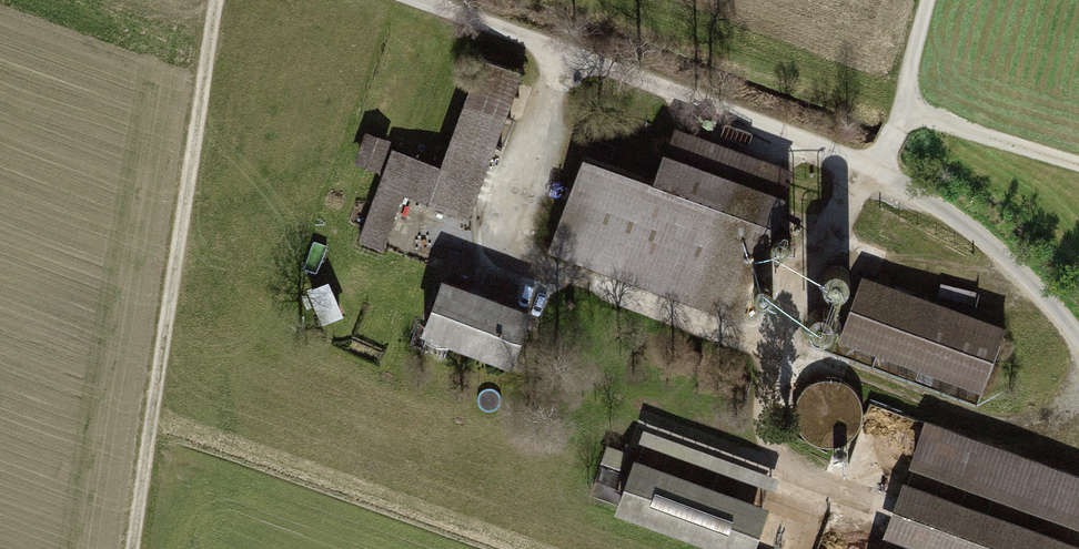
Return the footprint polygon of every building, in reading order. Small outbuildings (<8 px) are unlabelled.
[(473,221),(526,74),(483,58),(443,168),(423,161),(425,156),(367,136),(356,168),(385,179),(373,213),(357,207),(352,221),(368,227),(360,248),(387,258),(391,246),(405,251),(414,229),(400,224),(409,198),(473,221)] [(545,251),(741,326),(800,172),(677,126),(656,181),(582,153),(545,251)] [(1011,330),(865,277),(841,342),(987,395),(1011,330)] [(538,314),(446,280),(425,338),(516,371),(538,314)] [(836,379),(795,408),(825,451),(867,422),(836,379)] [(930,423),(913,468),(1078,529),(1078,477),(930,423)] [(646,428),(641,443),(778,494),(784,479),(646,428)] [(624,452),(608,447),(603,460),(619,465),(624,452)] [(710,548),(761,548),(774,513),(638,463),(618,515),(710,548)] [(908,486),(888,541),(909,548),(1078,548),(908,486)]
